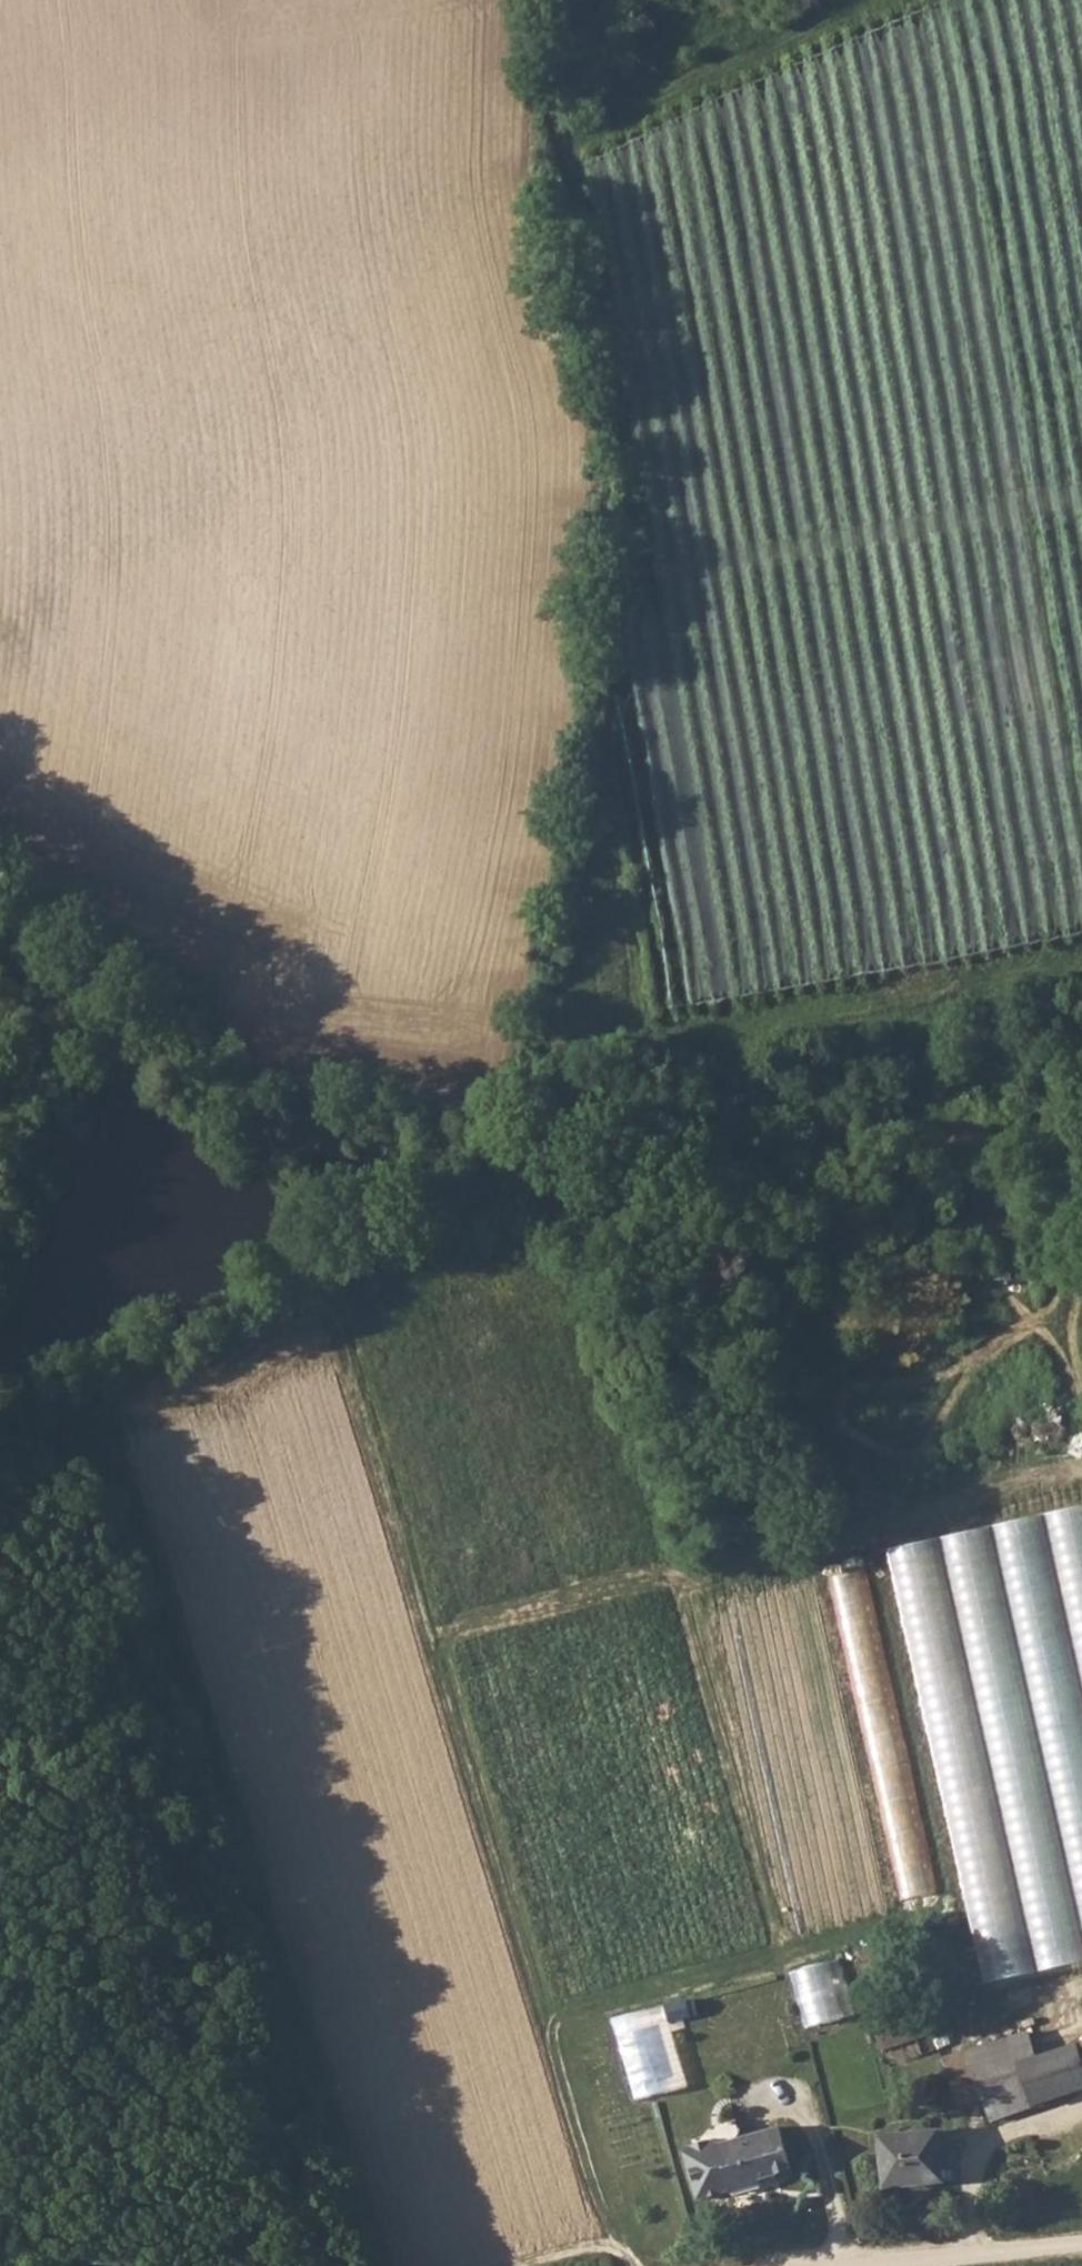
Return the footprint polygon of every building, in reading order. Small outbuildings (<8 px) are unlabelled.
[(980,1980),(1081,1961),(1081,1509),(899,1542),(980,1980)] [(838,1575),(847,1614),(876,1608),(867,1568),(838,1575)] [(794,1973),(810,2027),(856,2014),(840,1959),(794,1973)] [(689,1998),(616,2017),(638,2099),(690,2085),(674,2024),(695,2019),(689,1998)] [(969,2047),(984,2095),(991,2114),(1081,2084),(1081,2039),(1037,2054),(1029,2028),(979,2044),(969,2047)] [(730,2189),(731,2192),(759,2182),(756,2175),(791,2165),(777,2123),(717,2143),(716,2138),(683,2149),(699,2200),(730,2189)] [(939,2126),(880,2134),(887,2189),(946,2181),(939,2126)]
